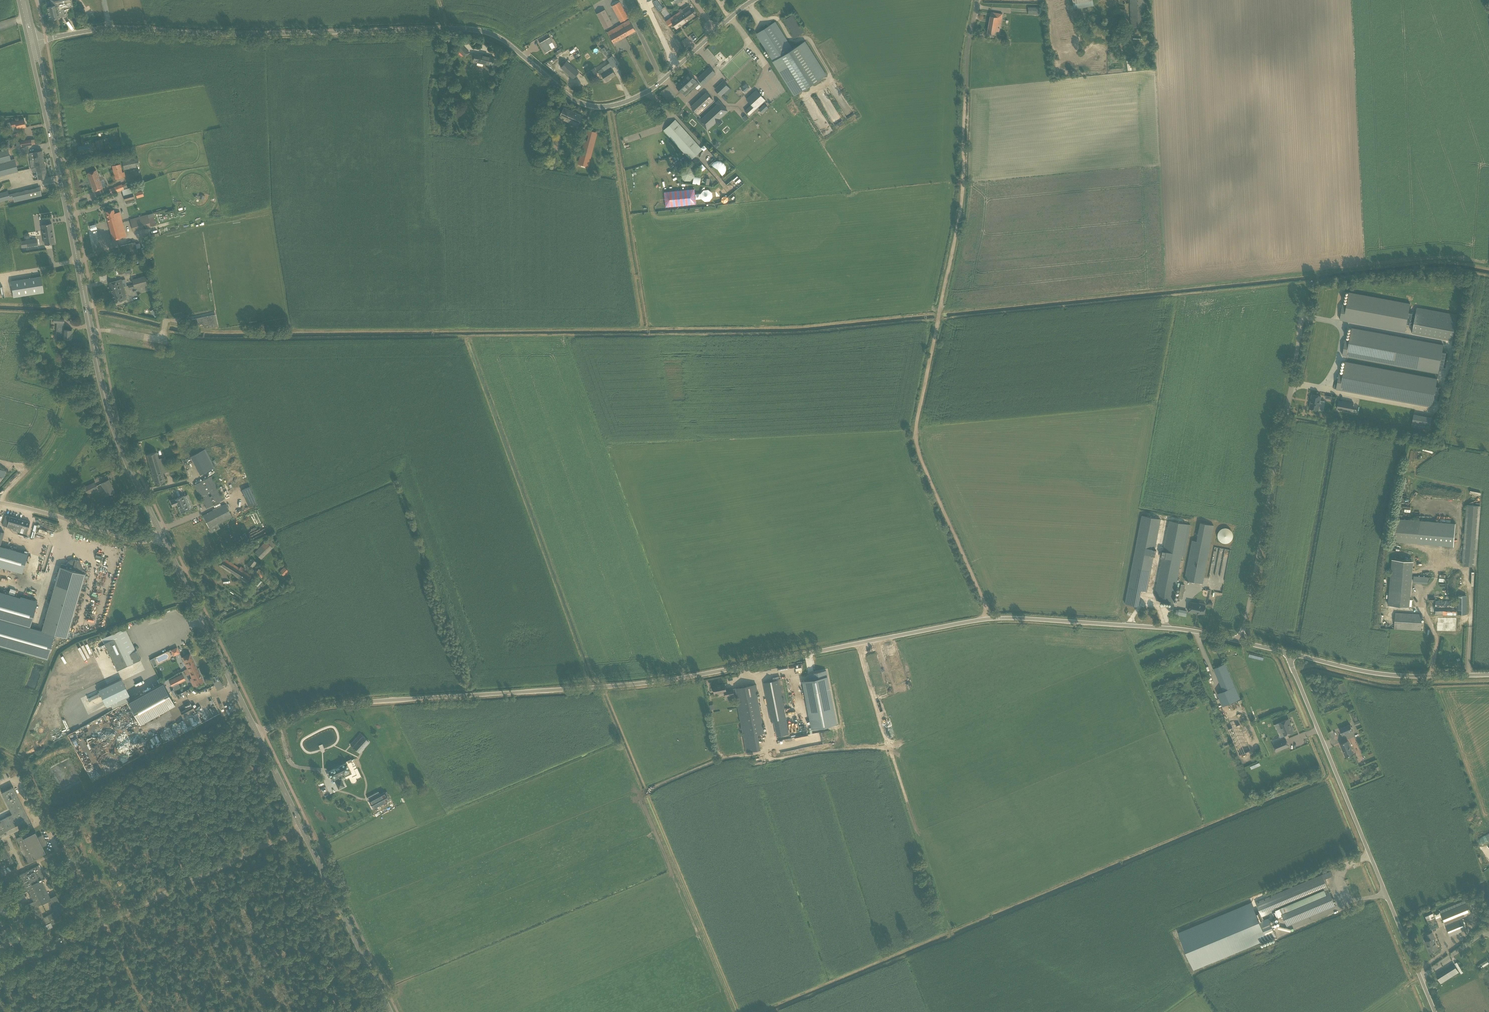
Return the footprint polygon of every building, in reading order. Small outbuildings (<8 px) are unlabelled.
[(47,7),(49,13),(49,15),(50,20),(60,17),(59,17),(67,15),(66,8),(74,6),(73,2),(72,0),(50,0),(52,6),(47,7)] [(659,11),(663,8),(657,0),(653,2),(659,11)] [(1058,40),(1074,38),(1069,0),(1053,0),(1058,40)] [(1073,4),(1074,9),(1082,8),(1093,6),(1093,3),(1092,0),(1072,0),(1073,4)] [(1131,27),(1145,27),(1144,0),(1130,0),(1131,27)] [(612,6),(621,22),(628,18),(619,2),(612,6)] [(88,5),(82,9),(90,20),(93,17),(91,14),(94,13),(88,5)] [(680,12),(687,22),(695,16),(694,14),(696,13),(693,9),(691,11),(688,6),(682,11),(681,8),(678,10),(680,12)] [(597,14),(605,29),(613,25),(605,10),(597,14)] [(674,25),(677,29),(687,22),(680,12),(675,16),(677,18),(672,22),(674,25)] [(987,33),(994,35),(995,31),(999,32),(1002,14),(991,12),(987,33)] [(784,21),(795,38),(804,32),(801,28),(793,15),(784,21)] [(743,21),(747,27),(751,24),(748,18),(743,21)] [(611,39),(613,43),(636,31),(633,26),(629,20),(608,32),(611,39)] [(772,62),(794,96),(827,75),(805,41),(792,49),(775,22),(756,34),(773,61),(772,62)] [(550,37),(539,43),(545,53),(552,49),(549,44),(553,42),(550,37)] [(460,44),(456,48),(460,52),(465,57),(466,56),(474,58),(473,62),(492,66),(493,63),(494,58),(475,54),(474,55),(468,54),(469,53),(460,44)] [(574,78),(579,72),(566,61),(561,67),(574,78)] [(603,69),(597,72),(600,76),(602,75),(606,82),(610,79),(609,78),(610,78),(611,78),(616,75),(611,68),(614,67),(614,66),(613,67),(611,63),(610,63),(602,68),(603,69)] [(698,78),(704,85),(716,74),(710,67),(698,78)] [(693,77),(690,74),(676,87),(685,97),(699,84),(695,80),(695,79),(694,77),(693,77)] [(730,88),(723,81),(716,87),(721,92),(719,94),(721,96),(730,88)] [(741,89),(744,93),(750,88),(746,83),(742,87),(743,87),(741,89)] [(666,101),(670,101),(670,89),(660,89),(660,96),(666,96),(666,101)] [(766,100),(756,90),(746,99),(756,109),(766,100)] [(713,101),(706,93),(691,107),(698,115),(713,101)] [(723,105),(720,101),(717,104),(701,118),(698,121),(707,130),(728,111),(723,105)] [(762,114),(768,107),(764,104),(758,110),(762,114)] [(564,120),(578,127),(583,116),(564,107),(560,117),(565,119),(564,120)] [(12,127),(13,130),(17,129),(26,127),(24,119),(12,122),(13,127),(12,127)] [(664,130),(691,160),(702,150),(675,120),(664,130)] [(95,140),(97,151),(104,149),(102,139),(95,140)] [(585,140),(582,151),(590,153),(593,142),(585,140)] [(82,152),(83,154),(93,152),(92,144),(78,147),(79,153),(82,152)] [(18,171),(15,158),(11,159),(8,149),(0,151),(0,176),(18,171)] [(42,151),(29,153),(31,160),(30,160),(31,167),(31,168),(36,167),(36,168),(38,179),(48,177),(45,166),(45,164),(42,151)] [(583,154),(580,163),(586,165),(589,155),(583,154)] [(122,161),(124,169),(140,166),(138,158),(122,161)] [(112,170),(115,179),(123,177),(120,164),(114,166),(114,169),(112,170)] [(689,180),(690,180),(692,179),(693,179),(693,178),(694,177),(694,176),(694,175),(695,175),(695,174),(695,173),(695,172),(694,171),(697,168),(693,164),(690,167),(688,166),(687,166),(686,166),(685,167),(684,167),(683,168),(682,168),(682,169),(681,169),(681,170),(681,171),(680,172),(680,173),(680,174),(680,175),(681,176),(682,178),(683,179),(685,180),(686,180),(687,181),(688,181),(689,180)] [(87,173),(94,191),(103,188),(96,170),(87,173)] [(42,195),(40,187),(13,193),(15,202),(42,195)] [(123,190),(122,190),(122,191),(125,201),(128,200),(129,203),(135,201),(131,187),(124,189),(123,190)] [(0,193),(0,202),(11,199),(8,190),(0,193)] [(105,212),(113,240),(126,236),(119,212),(114,214),(113,210),(105,212)] [(130,219),(134,231),(151,226),(156,224),(154,216),(153,213),(147,215),(147,214),(139,217),(138,215),(137,215),(137,217),(130,219)] [(52,223),(42,225),(45,245),(55,243),(52,223)] [(128,263),(117,266),(119,274),(125,272),(123,267),(128,266),(129,266),(129,267),(134,266),(133,261),(128,262),(128,263)] [(151,275),(132,280),(133,284),(134,288),(153,283),(151,275)] [(11,281),(14,297),(44,292),(41,276),(11,281)] [(109,283),(111,291),(124,288),(121,279),(109,283)] [(112,298),(113,303),(127,299),(124,288),(111,291),(113,298),(112,298)] [(1410,304),(1349,292),(1347,305),(1343,305),(1340,319),(1405,332),(1410,304)] [(1412,333),(1452,340),(1456,314),(1417,307),(1412,333)] [(63,340),(63,339),(71,339),(72,330),(64,330),(64,327),(56,326),(56,340),(63,340)] [(1444,345),(1351,328),(1349,341),(1345,340),(1342,355),(1438,373),(1444,345)] [(1437,379),(1345,362),(1343,375),(1339,374),(1337,384),(1336,389),(1432,407),(1437,379)] [(1312,394),(1309,408),(1323,411),(1325,401),(1320,400),(1321,396),(1312,394)] [(1338,400),(1337,409),(1352,412),(1354,403),(1338,400)] [(1414,414),(1411,426),(1430,430),(1432,417),(1414,414)] [(204,450),(191,457),(200,475),(213,468),(204,450)] [(152,453),(147,455),(151,469),(155,484),(160,483),(165,481),(163,473),(161,467),(167,465),(165,457),(158,459),(157,452),(152,453)] [(194,485),(206,509),(223,500),(211,476),(194,485)] [(104,482),(101,483),(105,492),(107,495),(110,494),(114,492),(112,488),(108,480),(104,482)] [(85,487),(88,494),(98,489),(95,482),(85,487)] [(245,491),(227,498),(232,509),(231,509),(232,512),(233,514),(234,514),(238,524),(256,517),(245,491)] [(189,509),(184,496),(170,501),(173,506),(178,504),(181,513),(189,509)] [(225,504),(203,516),(212,532),(220,528),(217,524),(232,516),(225,504)] [(1466,505),(1462,565),(1476,566),(1481,506),(1466,505)] [(13,530),(27,534),(30,522),(6,515),(3,525),(13,528),(13,530)] [(1125,604),(1137,606),(1140,591),(1146,592),(1147,587),(1160,519),(1142,515),(1126,599),(1125,604)] [(1455,524),(1395,518),(1393,540),(1454,545),(1455,524)] [(1155,593),(1155,596),(1156,600),(1159,601),(1172,603),(1173,598),(1181,556),(1188,524),(1169,520),(1164,550),(1162,558),(1156,588),(1155,593)] [(1224,543),(1225,543),(1226,543),(1227,543),(1228,543),(1229,542),(1230,541),(1231,541),(1231,540),(1232,539),(1232,538),(1233,537),(1233,536),(1233,534),(1232,533),(1232,532),(1231,530),(1230,529),(1228,529),(1227,528),(1226,528),(1225,528),(1224,528),(1223,528),(1222,528),(1221,529),(1220,530),(1219,530),(1219,531),(1218,532),(1218,533),(1217,534),(1217,535),(1217,536),(1217,537),(1218,538),(1218,539),(1218,540),(1219,540),(1220,541),(1220,542),(1221,542),(1222,542),(1222,543),(1223,543),(1224,543)] [(22,573),(28,554),(1,546),(4,532),(0,531),(0,566),(22,573)] [(1192,540),(1185,580),(1202,583),(1210,544),(1212,534),(1198,531),(1196,541),(1192,540)] [(254,552),(261,559),(275,544),(269,538),(266,541),(266,540),(254,552)] [(1226,572),(1230,549),(1214,546),(1211,565),(1216,566),(1215,573),(1210,572),(1209,582),(1217,583),(1218,578),(1211,577),(1211,574),(1217,575),(1217,574),(1221,575),(1222,571),(1226,572)] [(41,572),(46,550),(36,547),(30,569),(41,572)] [(230,552),(233,558),(236,556),(237,557),(246,553),(243,547),(230,552)] [(239,578),(247,583),(252,576),(244,571),(245,569),(241,566),(240,568),(224,558),(219,565),(239,579),(239,578)] [(247,565),(252,568),(256,562),(252,559),(247,565)] [(53,634),(62,636),(67,638),(85,574),(83,573),(84,570),(82,570),(82,569),(83,568),(83,567),(82,567),(82,566),(82,565),(82,564),(81,563),(80,563),(80,562),(79,561),(78,561),(75,560),(74,560),(73,560),(72,560),(71,560),(70,561),(69,561),(68,562),(68,563),(67,563),(67,564),(67,565),(66,565),(65,565),(64,568),(60,567),(42,631),(53,634)] [(1413,561),(1392,560),(1388,605),(1409,607),(1413,561)] [(280,571),(279,572),(283,576),(284,575),(288,571),(284,567),(280,571)] [(256,573),(262,577),(265,573),(259,569),(256,573)] [(30,627),(37,602),(0,592),(0,619),(30,627)] [(1435,601),(1435,614),(1457,615),(1457,610),(1457,601),(1435,601)] [(1188,611),(1204,614),(1205,606),(1190,603),(1188,611)] [(1186,616),(1187,611),(1179,608),(1177,614),(1186,616)] [(1394,628),(1421,630),(1422,615),(1395,614),(1394,628)] [(1437,616),(1437,630),(1456,630),(1457,617),(1437,616)] [(47,658),(54,634),(42,631),(30,627),(0,619),(0,645),(47,658)] [(158,623),(147,628),(148,631),(146,632),(149,641),(157,638),(154,628),(159,626),(158,623)] [(102,638),(117,670),(140,659),(125,627),(102,638)] [(163,640),(167,638),(165,635),(162,636),(153,641),(156,646),(164,641),(163,640)] [(174,655),(180,653),(177,647),(171,650),(174,655)] [(190,653),(182,657),(184,662),(183,663),(184,665),(186,665),(187,669),(184,670),(186,674),(198,669),(190,653)] [(1217,693),(1223,706),(1240,699),(1235,686),(1225,664),(1214,668),(1224,691),(1217,693)] [(190,679),(194,686),(197,685),(204,682),(198,669),(186,674),(186,675),(190,673),(192,678),(190,679)] [(826,671),(810,674),(811,679),(803,681),(807,703),(831,698),(826,671)] [(182,674),(169,680),(172,686),(185,680),(182,674)] [(129,695),(121,679),(99,690),(107,706),(129,695)] [(773,721),(776,737),(789,734),(778,680),(764,683),(771,721),(773,721)] [(163,683),(128,702),(140,724),(175,705),(163,683)] [(725,684),(713,686),(714,691),(715,694),(725,692),(726,697),(725,697),(726,700),(735,698),(734,695),(737,695),(745,737),(748,752),(761,749),(758,734),(764,733),(756,689),(755,684),(726,690),(725,684)] [(1288,719),(1279,722),(1284,735),(1293,732),(1291,727),(1292,727),(1288,719)] [(1251,750),(1248,743),(1247,740),(1243,730),(1240,723),(1228,728),(1239,756),(1251,750)] [(1339,729),(1342,735),(1353,731),(1350,725),(1339,729)] [(362,736),(352,747),(354,748),(359,753),(369,742),(364,737),(362,736)] [(1289,746),(1286,739),(1273,744),(1276,752),(1289,746)] [(1340,744),(1345,757),(1353,754),(1348,741),(1340,744)] [(143,745),(127,751),(130,758),(146,752),(143,745)] [(82,750),(77,753),(84,767),(90,764),(90,765),(91,764),(90,761),(91,761),(90,758),(91,758),(89,753),(84,755),(82,750)] [(335,781),(338,789),(344,786),(341,778),(339,779),(338,777),(344,774),(345,776),(351,773),(346,763),(340,766),(340,767),(335,769),(334,769),(328,772),(331,778),(333,777),(335,781)] [(4,833),(4,832),(17,825),(19,829),(31,823),(13,787),(1,793),(12,814),(0,821),(0,835),(4,833)] [(379,791),(367,797),(369,801),(373,809),(374,808),(390,800),(385,791),(380,794),(379,791)] [(25,856),(29,863),(38,858),(37,856),(46,852),(43,846),(47,845),(42,835),(38,837),(35,831),(27,836),(26,834),(16,838),(20,845),(20,847),(20,849),(21,851),(22,853),(24,855),(25,856)] [(2,866),(3,867),(13,862),(5,845),(0,847),(0,867),(2,866)] [(30,896),(30,898),(32,897),(34,901),(26,905),(41,935),(47,932),(46,930),(53,927),(52,925),(61,920),(58,913),(63,910),(56,896),(51,898),(42,880),(45,878),(39,865),(19,875),(27,892),(29,891),(31,895),(30,896)] [(1280,909),(1287,926),(1335,906),(1324,879),(1333,875),(1330,870),(1322,874),(1322,875),(1255,902),(1259,912),(1262,917),(1280,909)] [(1441,914),(1450,936),(1466,929),(1460,914),(1470,911),(1465,900),(1455,904),(1457,907),(1441,914)] [(1252,902),(1179,932),(1193,970),(1276,936),(1268,917),(1263,919),(1262,917),(1259,912),(1256,913),(1252,902)] [(1435,918),(1427,921),(1430,930),(1433,930),(1437,928),(1438,926),(1435,918)] [(1427,946),(1429,953),(1438,949),(1434,940),(1435,940),(1432,932),(1426,934),(1428,940),(1425,941),(1427,946)] [(1455,965),(1437,975),(1442,982),(1459,972),(1455,965)]
